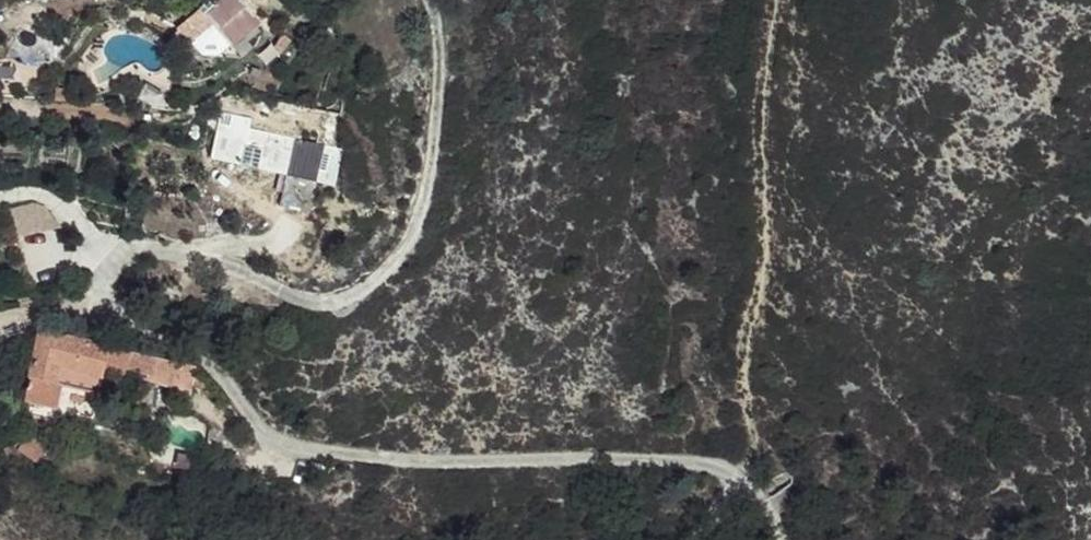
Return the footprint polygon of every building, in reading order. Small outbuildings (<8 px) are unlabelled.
[(203,15),(225,46),(256,24),(239,0),(224,0),(203,15)] [(317,116),(253,100),(246,130),(310,146),(317,116)] [(138,363),(43,344),(34,388),(63,396),(101,405),(110,377),(134,383),(138,363)] [(197,377),(138,363),(134,383),(192,398),(197,377)] [(63,396),(34,388),(27,412),(59,420),(63,396)]
